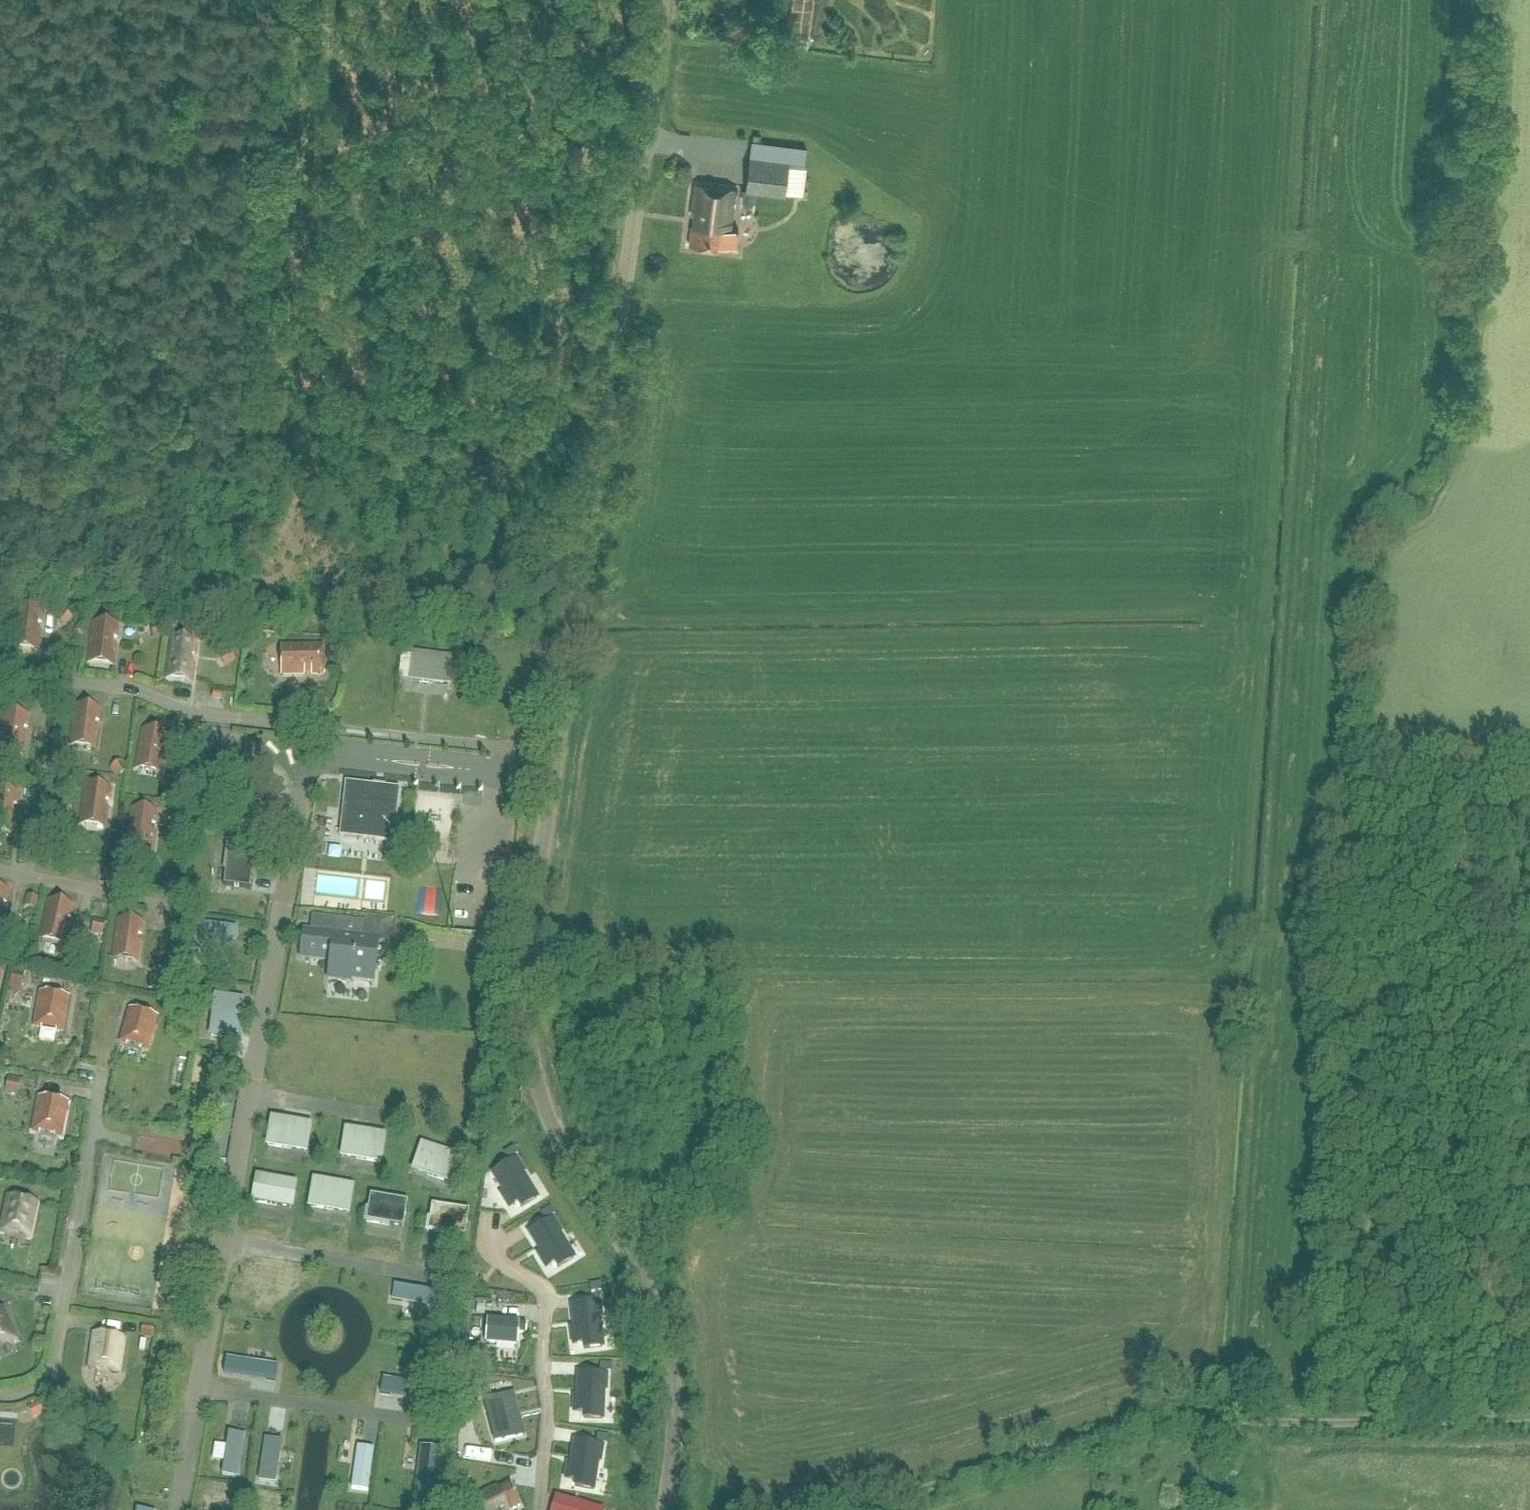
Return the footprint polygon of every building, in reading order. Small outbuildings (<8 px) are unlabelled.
[(774,22),(782,10),(768,1),(761,14),(774,22)] [(806,147),(752,141),(749,156),(750,156),(747,188),(783,192),(786,169),(805,171),(806,163),(804,163),(806,147)] [(734,249),(736,232),(728,231),(733,189),(694,184),(691,216),(692,216),(688,245),(725,250),(725,248),(734,249)] [(755,202),(756,191),(742,189),(741,200),(755,202)] [(40,625),(41,613),(16,610),(12,648),(37,651),(39,631),(36,631),(37,624),(40,625)] [(117,640),(118,628),(93,625),(88,663),(114,666),(116,646),(113,646),(113,639),(117,640)] [(193,655),(195,644),(170,641),(165,679),(190,682),(192,662),(189,661),(190,655),(193,655)] [(322,676),(322,647),(282,647),(283,677),(304,676),(304,673),(311,673),(311,676),(322,676)] [(410,682),(447,687),(450,660),(413,656),(410,682)] [(99,722),(100,711),(75,707),(70,745),(95,749),(98,729),(95,728),(95,722),(99,722)] [(29,717),(4,714),(0,743),(0,752),(24,755),(26,735),(23,735),(24,728),(27,729),(29,717)] [(165,747),(167,735),(142,731),(136,769),(161,773),(164,753),(161,753),(162,746),(165,747)] [(394,840),(399,791),(346,784),(340,834),(394,840)] [(109,801),(110,790),(85,786),(80,824),(105,828),(108,808),(105,807),(106,801),(109,801)] [(18,794),(0,792),(0,831),(14,832),(16,812),(13,812),(14,805),(17,806),(18,794)] [(155,825),(157,813),(132,810),(127,848),(152,851),(154,831),(151,831),(152,824),(155,825)] [(250,890),(254,852),(228,849),(223,887),(250,890)] [(261,899),(283,899),(284,889),(262,889),(261,899)] [(9,893),(0,891),(0,930),(1,930),(5,911),(2,910),(3,903),(6,904),(9,893)] [(70,919),(73,907),(48,902),(40,939),(64,945),(69,925),(66,924),(67,918),(70,919)] [(141,935),(143,924),(118,921),(113,959),(138,962),(140,942),(137,941),(138,935),(141,935)] [(195,926),(191,952),(231,957),(234,931),(195,926)] [(374,985),(378,943),(363,941),(304,934),(301,960),(330,963),(328,982),(351,985),(351,982),(374,985)] [(63,1032),(69,999),(40,994),(34,1028),(42,1029),(42,1025),(57,1027),(56,1031),(63,1032)] [(215,1000),(211,1038),(237,1040),(241,1003),(215,1000)] [(148,1051),(157,1019),(129,1011),(120,1043),(127,1045),(128,1041),(142,1045),(141,1049),(148,1051)] [(61,1137),(67,1104),(39,1099),(33,1132),(40,1133),(41,1130),(55,1132),(54,1136),(61,1137)] [(272,1121),(268,1146),(305,1153),(309,1127),(272,1121)] [(346,1132),(342,1158),(380,1163),(384,1138),(346,1132)] [(427,1146),(417,1175),(450,1186),(459,1157),(427,1146)] [(508,1162),(517,1156),(513,1148),(503,1154),(508,1162)] [(514,1160),(491,1174),(502,1192),(500,1194),(510,1210),(517,1205),(521,1212),(540,1199),(514,1160)] [(315,1209),(357,1214),(361,1186),(318,1181),(315,1209)] [(263,1206),(297,1206),(297,1183),(263,1183),(263,1206)] [(29,1238),(36,1205),(8,1199),(1,1232),(8,1234),(9,1230),(23,1233),(22,1237),(29,1238)] [(406,1229),(410,1204),(377,1199),(373,1224),(406,1229)] [(540,1214),(545,1221),(555,1215),(550,1208),(540,1214)] [(552,1218),(528,1232),(540,1252),(537,1254),(546,1270),(554,1265),(557,1271),(577,1259),(552,1218)] [(602,1293),(601,1285),(589,1287),(590,1294),(602,1293)] [(404,1287),(401,1303),(442,1309),(443,1310),(446,1294),(404,1287)] [(574,1329),(571,1330),(572,1338),(573,1345),(583,1344),(584,1351),(593,1350),(602,1349),(602,1345),(600,1326),(594,1327),(593,1321),(599,1320),(601,1320),(600,1310),(599,1305),(585,1307),(572,1309),(573,1319),(574,1329)] [(476,1316),(483,1316),(484,1306),(477,1306),(476,1316)] [(3,1310),(0,1311),(0,1344),(9,1341),(10,1344),(17,1341),(3,1310)] [(487,1323),(486,1345),(516,1347),(517,1333),(525,1334),(525,1326),(487,1323)] [(153,1329),(142,1327),(140,1339),(152,1341),(153,1329)] [(118,1374),(123,1340),(94,1336),(89,1369),(96,1371),(97,1367),(111,1369),(111,1373),(118,1374)] [(279,1384),(281,1366),(226,1358),(223,1376),(279,1384)] [(599,1365),(599,1373),(610,1373),(611,1366),(599,1365)] [(431,1404),(434,1384),(383,1375),(380,1394),(431,1404)] [(574,1397),(573,1413),(584,1413),(583,1420),(602,1421),(603,1398),(597,1398),(597,1392),(603,1392),(606,1392),(606,1378),(578,1376),(577,1397),(574,1397)] [(473,1392),(461,1395),(464,1407),(476,1404),(473,1392)] [(513,1397),(485,1404),(495,1444),(523,1437),(513,1397)] [(20,1424),(6,1428),(10,1439),(24,1434),(20,1424)] [(607,1445),(608,1438),(597,1436),(596,1444),(607,1445)] [(247,1441),(229,1437),(222,1479),(239,1482),(247,1441)] [(284,1443),(265,1440),(258,1487),(276,1490),(284,1443)] [(439,1447),(420,1444),(412,1500),(431,1503),(439,1447)] [(373,1447),(358,1445),(352,1490),(366,1492),(373,1447)] [(568,1465),(565,1480),(576,1481),(574,1488),(593,1491),(597,1469),(591,1468),(592,1462),(598,1463),(600,1464),(602,1449),(575,1445),(571,1465),(568,1465)] [(509,1487),(490,1497),(488,1493),(472,1501),(476,1509),(514,1509),(519,1508),(509,1487)] [(553,1509),(599,1509),(556,1498),(553,1509)]
